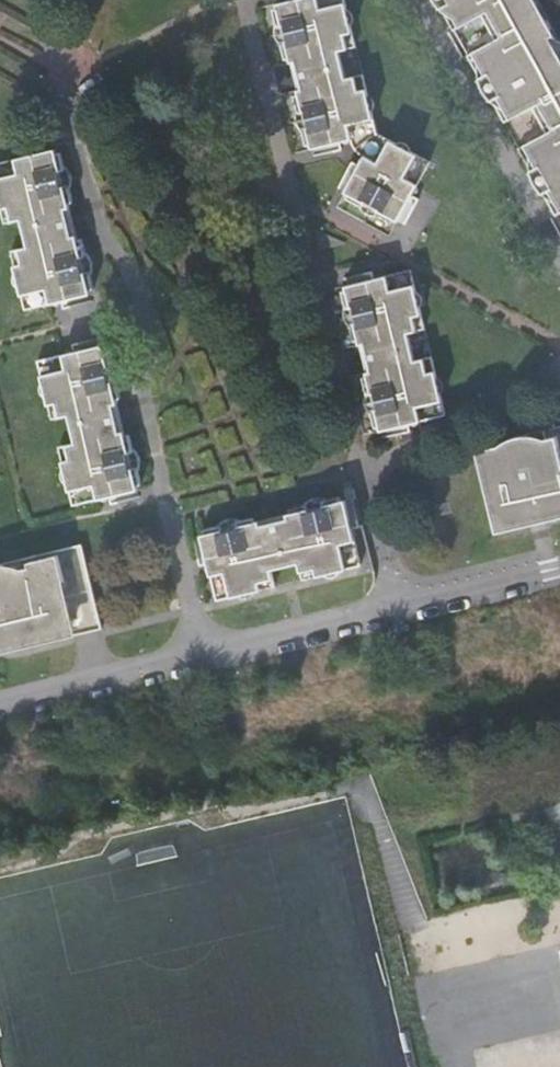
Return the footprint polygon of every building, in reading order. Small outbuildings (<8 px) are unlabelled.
[(376,133),(376,132),(371,111),(369,105),(367,94),(362,74),(346,78),(339,50),(355,46),(350,26),(345,7),(344,0),(287,0),(275,3),(276,8),(272,8),(284,59),(288,58),(289,62),(294,61),(316,56),(322,83),(301,89),(296,90),(297,94),(293,95),(305,145),(309,145),(310,149),(332,144),(349,140),(350,143),(352,146),(354,149),(356,152),(357,153),(376,133)] [(537,0),(436,0),(440,7),(453,31),(483,14),(488,11),(490,15),(502,36),(497,38),(466,55),(479,78),(490,99),(503,122),(534,105),(539,103),(553,129),(548,131),(517,148),(529,171),(541,193),(554,216),(559,212),(559,42),(537,0)] [(75,22),(91,18),(89,11),(74,15),(75,22)] [(502,36),(490,15),(486,19),(497,38),(502,36)] [(539,103),(534,105),(548,131),(553,129),(539,103)] [(429,161),(376,133),(357,153),(360,155),(363,156),(344,192),(347,194),(345,198),(391,223),(393,219),(397,221),(429,161)] [(70,236),(50,241),(44,213),(64,209),(68,208),(67,203),(71,202),(68,189),(69,186),(70,183),(70,179),(69,176),(68,173),(67,170),(65,167),(62,165),(62,164),(59,151),(54,152),(53,148),(0,161),(0,216),(2,223),(18,220),(25,247),(8,251),(13,272),(17,289),(22,310),(88,293),(87,290),(92,289),(88,276),(90,272),(90,269),(91,266),(90,263),(89,260),(88,257),(86,254),(83,252),(83,251),(79,238),(75,239),(74,235),(70,236)] [(50,241),(70,236),(64,209),(44,213),(50,241)] [(401,426),(415,423),(444,415),(440,398),(439,394),(435,377),(430,356),(415,360),(408,333),(423,329),(418,308),(414,290),(409,270),(343,286),(344,291),(340,292),(352,342),(357,341),(358,345),(361,344),(383,339),(390,366),(368,372),(364,373),(365,377),(361,378),(363,386),(373,429),(377,428),(378,432),(401,426)] [(361,344),(368,372),(390,366),(383,339),(361,344)] [(91,410),(111,405),(115,404),(114,400),(119,399),(115,385),(116,382),(117,379),(117,376),(117,372),(116,369),(114,366),(112,364),(110,362),(110,361),(109,361),(106,348),(102,349),(100,345),(35,361),(40,382),(44,399),(49,420),(65,416),(72,443),(56,447),(61,468),(65,486),(70,506),(136,490),(135,486),(139,485),(136,472),(137,469),(138,466),(138,462),(138,459),(137,456),(135,453),(133,450),(131,448),(130,448),(127,434),(123,435),(122,431),(118,432),(98,436),(91,410)] [(91,410),(98,436),(118,432),(111,405),(91,410)] [(549,518),(550,518),(550,520),(559,518),(559,458),(555,436),(544,439),(542,431),(518,436),(511,438),(504,442),(497,446),(492,451),(480,454),(492,505),(488,506),(495,533),(522,526),(522,524),(531,520),(541,518),(549,518)] [(263,546),(258,525),(257,522),(253,522),(252,518),(238,521),(235,520),(232,519),(228,519),(225,520),(222,521),(219,522),(216,525),(214,527),(201,530),(202,535),(198,536),(214,602),(235,597),(252,592),(273,587),(269,571),(296,564),(300,581),(321,576),(338,572),(360,566),(344,500),(339,501),(338,497),(325,501),(323,500),(320,499),(317,498),(313,498),(310,499),(307,500),(304,502),(302,504),(300,506),(288,509),(289,514),(284,515),(285,519),(290,539),(263,546)] [(285,519),(258,525),(263,546),(290,539),(285,519)] [(0,565),(0,653),(98,630),(78,546),(0,565)]
